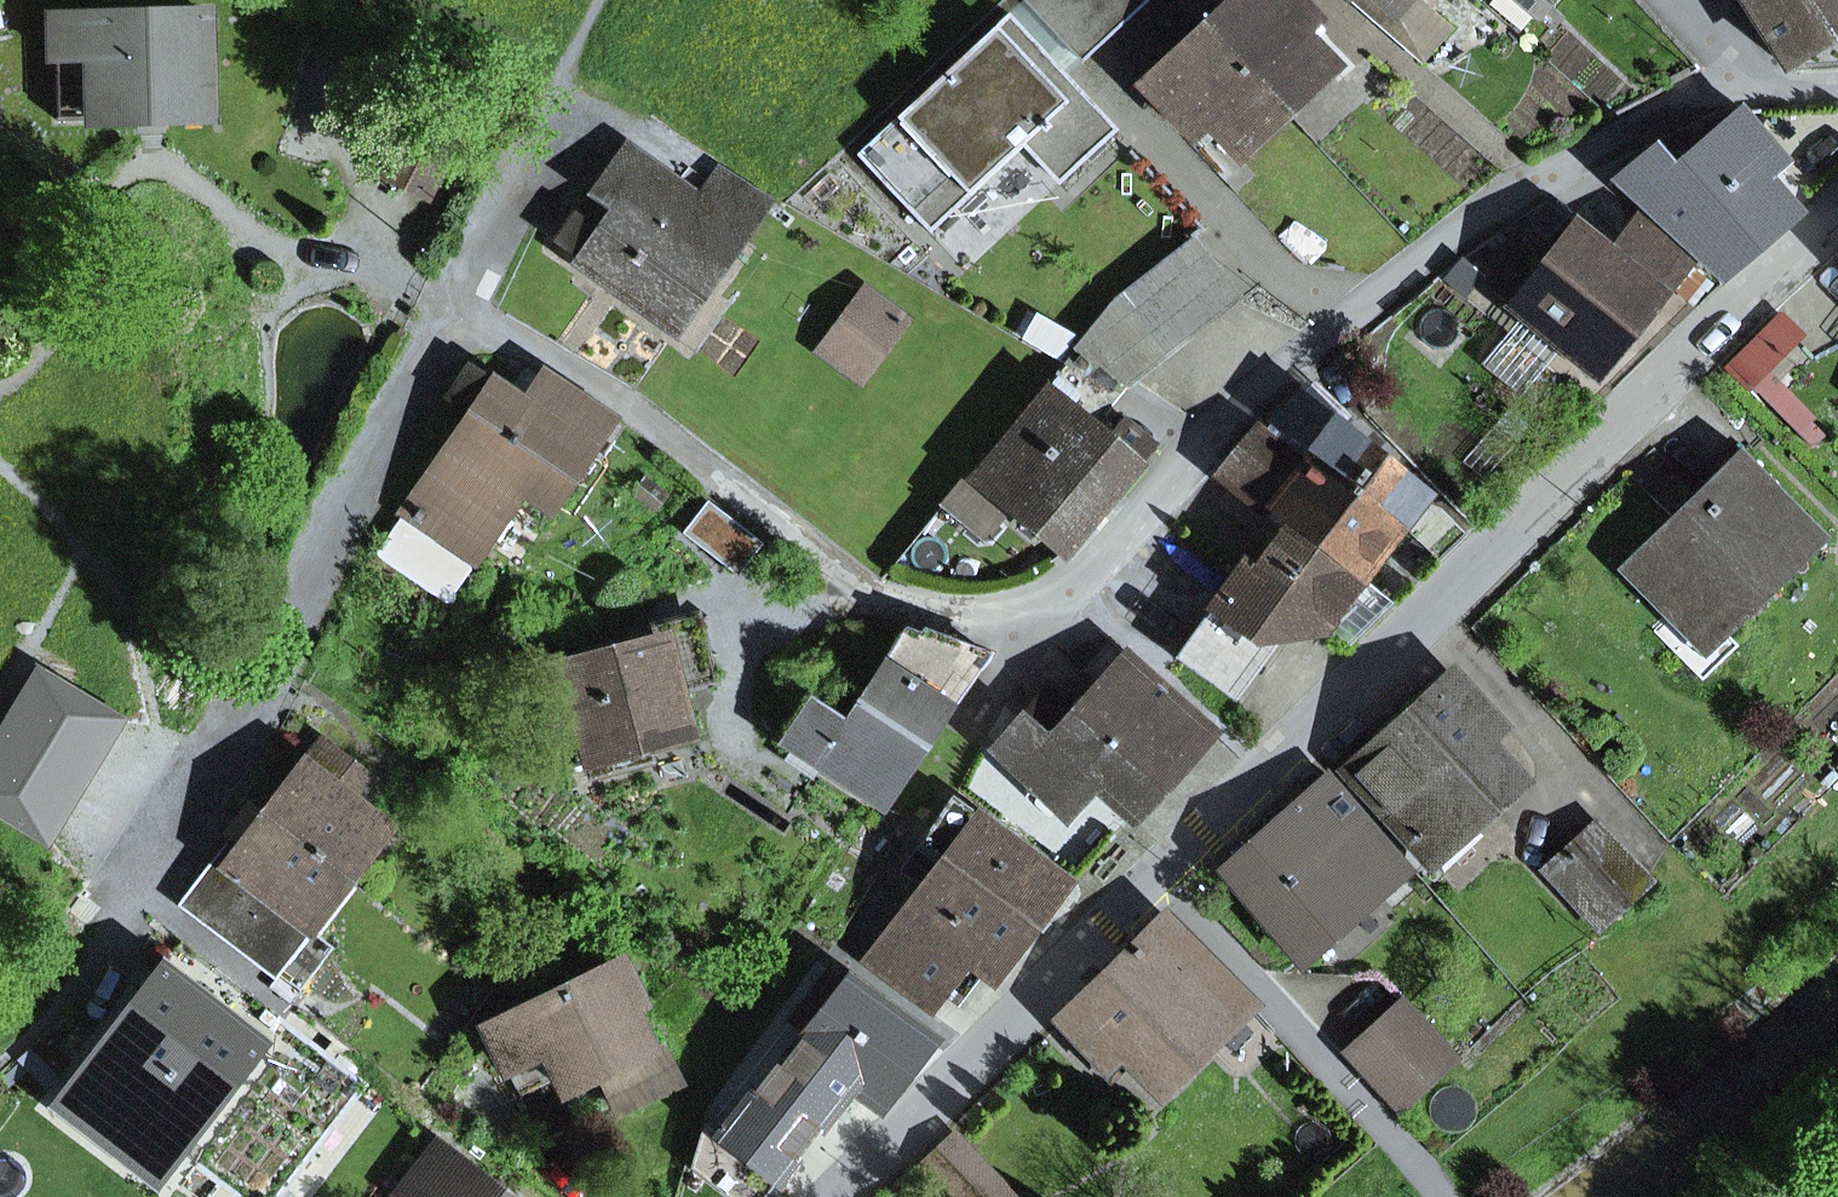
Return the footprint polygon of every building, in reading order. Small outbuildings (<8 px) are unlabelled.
[(1075,56),(1023,0),(1020,0),(1009,13),(1061,69),(1075,56)] [(1075,56),(1135,0),(1023,0),(1075,56)] [(1318,21),(1299,0),(1232,0),(1204,26),(1286,112),(1333,68),(1303,35),(1318,21)] [(1451,27),(1421,0),(1402,0),(1393,10),(1382,0),(1349,0),(1421,63),(1451,27)] [(1393,10),(1402,0),(1382,0),(1393,10)] [(1784,64),(1837,30),(1837,0),(1743,0),(1784,64)] [(209,117),(206,13),(55,18),(58,121),(209,117)] [(1058,185),(1117,129),(1061,69),(1009,13),(857,155),(930,233),(1022,146),(1058,185)] [(1208,123),(1239,156),(1286,112),(1204,26),(1141,85),(1192,138),(1208,123)] [(420,107),(389,169),(429,189),(461,127),(420,107)] [(1614,179),(1718,278),(1796,213),(1767,178),(1785,162),(1740,107),(1672,165),(1655,145),(1614,179)] [(576,214),(556,242),(675,327),(766,202),(717,170),(699,197),(627,145),(589,192),(611,207),(596,228),(576,214)] [(1512,301),(1510,304),(1595,375),(1686,262),(1634,220),(1608,253),(1575,227),(1542,268),(1519,249),(1491,284),(1512,301)] [(1126,384),(1131,387),(1240,301),(1193,240),(1116,300),(1076,350),(1126,384)] [(866,291),(837,331),(877,360),(906,321),(866,291)] [(1778,319),(1737,360),(1758,381),(1799,340),(1778,319)] [(858,384),(877,360),(837,331),(819,355),(858,384)] [(1093,424),(1126,384),(1076,350),(972,479),(1008,508),(1064,553),(1153,445),(1122,419),(1108,437),(1093,424)] [(547,511),(611,418),(544,371),(522,403),(473,369),(453,398),(471,411),(449,443),(520,492),(547,511)] [(1305,387),(1268,422),(1310,457),(1340,421),(1305,387)] [(1400,527),(1426,492),(1340,421),(1310,457),(1400,527)] [(1290,520),(1361,575),(1400,527),(1310,457),(1303,466),(1254,428),(1221,469),(1290,520)] [(402,515),(472,565),(520,492),(449,443),(402,515)] [(1749,465),(1738,453),(1736,455),(1694,496),(1705,507),(1749,465)] [(1672,623),(1690,606),(1722,639),(1823,540),(1749,465),(1705,507),(1694,496),(1619,569),(1672,623)] [(968,476),(944,505),(985,537),(1008,508),(972,479),(968,476)] [(446,606),(472,565),(402,515),(376,556),(446,606)] [(1281,636),(1323,628),(1361,575),(1290,520),(1253,570),(1243,563),(1176,657),(1235,700),(1281,636)] [(1394,603),(1361,575),(1323,628),(1350,647),(1394,603)] [(1705,657),(1722,639),(1690,606),(1672,623),(1705,657)] [(648,758),(645,744),(688,733),(671,669),(706,660),(695,620),(632,636),(635,651),(549,673),(560,717),(578,713),(593,772),(648,758)] [(925,635),(907,628),(860,701),(921,741),(979,649),(928,630),(925,635)] [(1090,775),(1134,815),(1211,730),(1125,652),(1071,712),(1047,690),(994,748),(1060,807),(1090,775)] [(0,736),(0,811),(47,839),(118,721),(38,673),(0,736)] [(1350,773),(1429,860),(1516,780),(1478,739),(1494,724),(1454,679),(1350,773)] [(786,741),(880,803),(921,741),(860,701),(844,725),(811,703),(786,741)] [(368,776),(325,743),(268,817),(348,878),(387,829),(350,801),(368,776)] [(1223,869),(1301,963),(1406,871),(1327,776),(1223,869)] [(1065,882),(953,800),(908,868),(924,881),(902,910),(970,962),(991,979),(1038,918),(1065,882)] [(230,942),(275,977),(278,973),(310,930),(348,878),(268,817),(244,849),(229,869),(247,883),(235,898),(253,912),(230,942)] [(1576,903),(1597,925),(1646,880),(1597,826),(1568,853),(1597,884),(1576,903)] [(244,849),(230,839),(180,904),(230,942),(253,912),(235,898),(247,883),(229,869),(244,849)] [(1576,903),(1597,884),(1568,853),(1548,871),(1576,903)] [(863,960),(932,1013),(970,962),(902,910),(863,960)] [(1119,1047),(1161,1090),(1247,1004),(1164,919),(1063,1018),(1105,1061),(1119,1047)] [(278,973),(300,991),(333,948),(310,930),(278,973)] [(56,1106),(99,1139),(135,1166),(158,1184),(170,1168),(178,1157),(233,1196),(281,1196),(368,1084),(324,1051),(279,1016),(260,1040),(212,1003),(231,979),(182,941),(142,994),(56,1106)] [(851,1087),(880,1109),(933,1043),(850,979),(847,983),(831,970),(800,1010),(817,1023),(808,1035),(729,1137),(782,1177),(851,1087)] [(682,1083),(663,1044),(651,1050),(630,1008),(642,1002),(629,977),(615,985),(608,971),(488,1030),(518,1090),(556,1071),(566,1092),(601,1075),(615,1105),(629,1109),(682,1083)] [(1349,1054),(1398,1107),(1452,1058),(1403,1004),(1349,1054)] [(808,1035),(817,1023),(800,1010),(791,1022),(808,1035)] [(949,1133),(918,1163),(950,1196),(1010,1196),(949,1133)] [(48,1196),(156,1196),(129,1173),(135,1166),(99,1139),(48,1196)] [(439,1151),(409,1191),(417,1196),(500,1196),(439,1151)]
